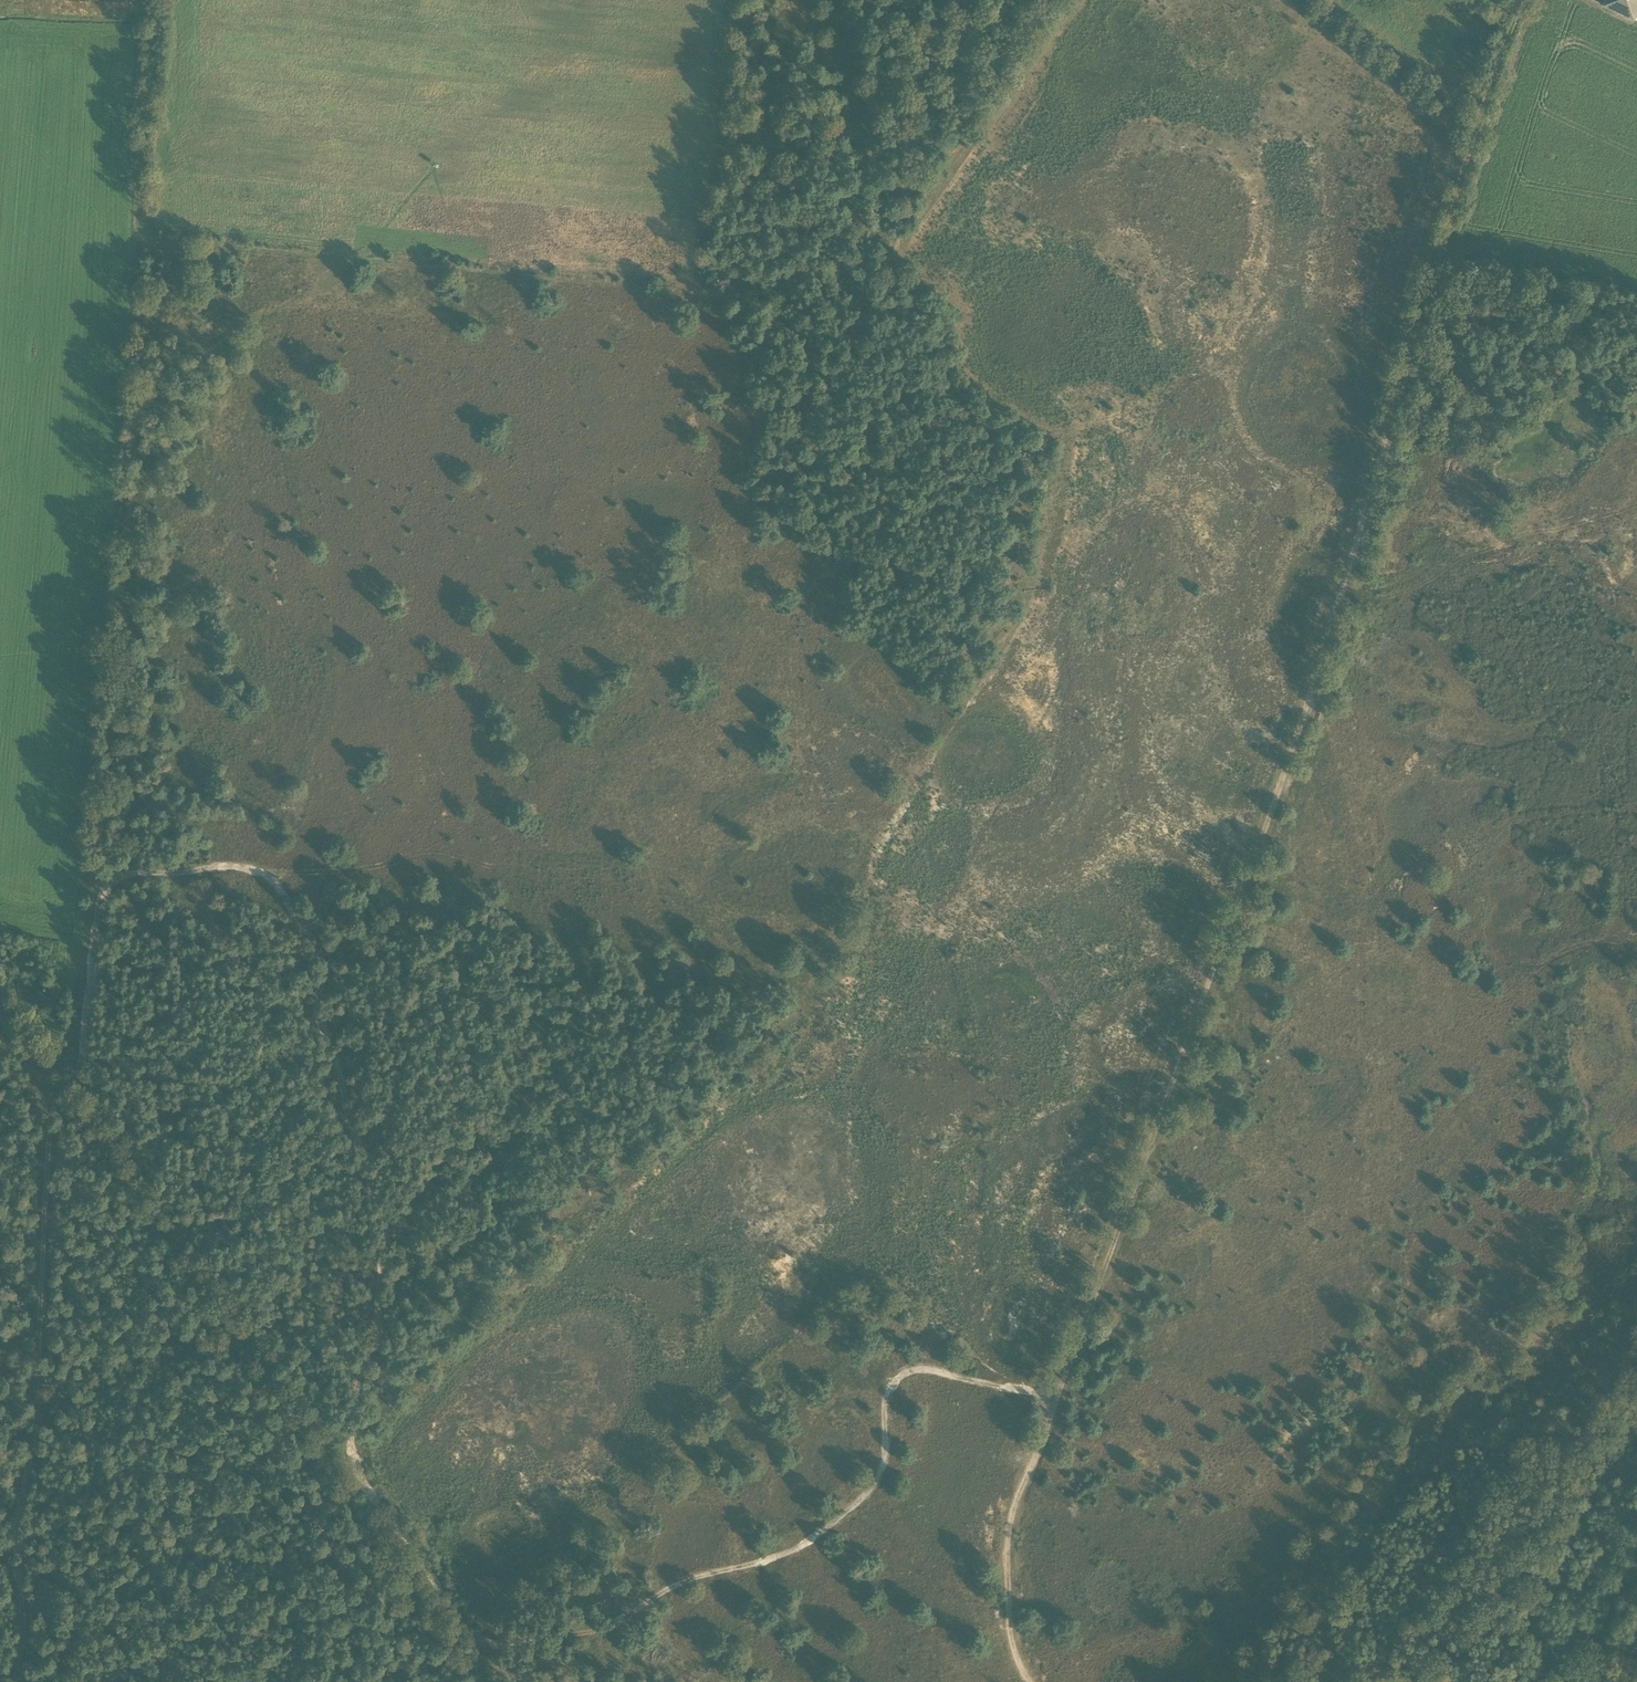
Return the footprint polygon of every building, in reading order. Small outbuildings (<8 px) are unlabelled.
[(1604,6),(1633,20),(1636,12),(1636,0),(1607,0),(1604,6)]
